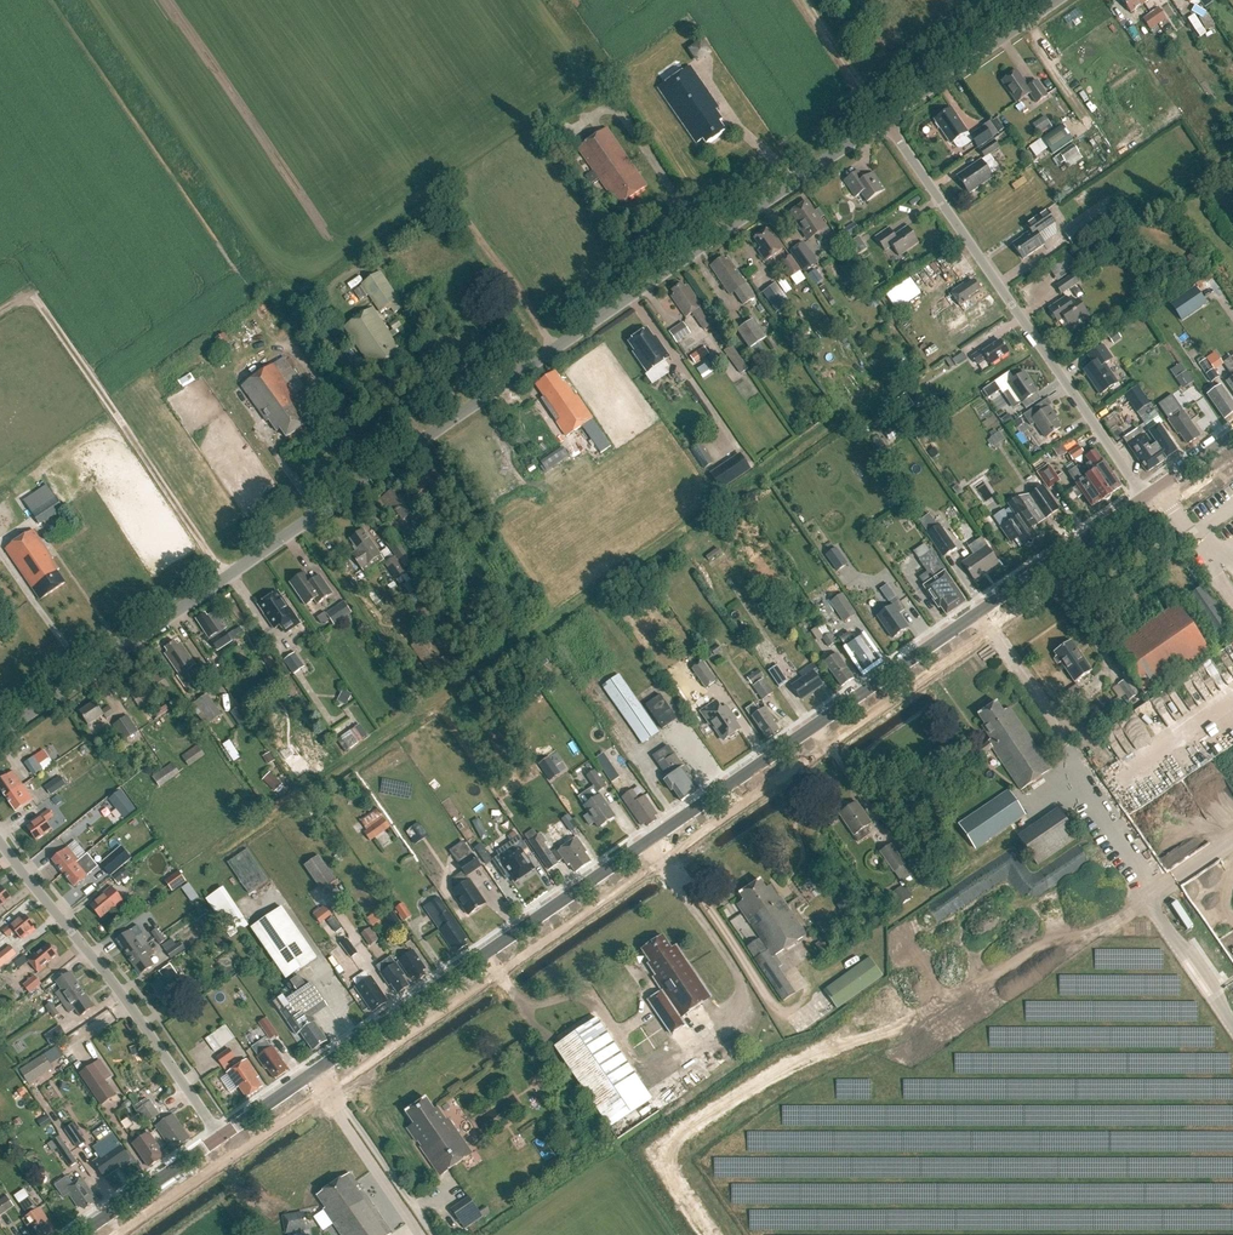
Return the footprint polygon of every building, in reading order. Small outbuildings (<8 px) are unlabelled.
[(1130,13),(1144,4),(1141,0),(1121,0),(1130,13)] [(1163,13),(1171,8),(1166,0),(1161,0),(1156,4),(1163,13)] [(1195,6),(1191,12),(1203,18),(1206,12),(1195,6)] [(1159,8),(1151,13),(1158,25),(1160,24),(1161,26),(1165,24),(1164,21),(1167,19),(1159,8)] [(1167,15),(1176,27),(1181,23),(1172,11),(1167,15)] [(1120,12),(1115,14),(1119,24),(1125,21),(1120,12)] [(1158,25),(1151,13),(1143,19),(1151,30),(1152,29),(1155,33),(1159,30),(1157,26),(1158,25)] [(1139,36),(1133,27),(1126,31),(1133,41),(1139,36)] [(702,43),(691,50),(698,61),(709,53),(702,43)] [(722,120),(715,109),(718,107),(690,67),(659,89),(696,144),(703,139),(707,145),(726,132),(719,122),(722,120)] [(1017,103),(1030,94),(1037,103),(1047,96),(1037,81),(1028,87),(1017,71),(1002,82),(1017,103)] [(936,124),(939,128),(941,129),(951,143),(954,142),(957,147),(962,148),(973,140),(978,148),(992,138),(984,126),(970,136),(952,109),(935,120),(936,122),(936,124)] [(918,123),(924,133),(936,126),(931,116),(918,123)] [(1031,125),(1037,133),(1049,124),(1043,116),(1031,125)] [(1073,141),(1062,125),(1041,139),(1053,155),(1073,141)] [(613,194),(614,193),(622,204),(647,186),(607,128),(578,148),(605,187),(607,185),(613,194)] [(994,141),(980,150),(985,158),(958,176),(969,193),(971,192),(973,192),(978,189),(978,187),(993,177),(991,174),(996,171),(997,166),(990,155),(999,148),(994,141)] [(1072,145),(1058,154),(1068,168),(1081,159),(1072,145)] [(856,197),(862,193),(868,202),(886,189),(874,172),(865,179),(859,171),(844,181),(856,197)] [(807,202),(793,212),(800,222),(798,223),(808,238),(825,226),(821,219),(824,216),(820,210),(814,213),(807,202)] [(1031,232),(1013,244),(1023,259),(1044,245),(1038,235),(1055,223),(1047,210),(1026,225),(1031,232)] [(842,230),(847,237),(857,230),(853,223),(842,230)] [(885,250),(893,245),(900,256),(920,242),(909,226),(895,235),(890,227),(876,237),(885,250)] [(769,229),(755,238),(768,259),(785,248),(777,236),(775,238),(769,229)] [(830,231),(822,235),(826,243),(834,239),(830,231)] [(849,244),(857,256),(868,248),(859,236),(849,244)] [(1075,246),(1080,253),(1086,248),(1081,241),(1075,246)] [(789,251),(803,271),(817,262),(803,242),(789,251)] [(846,267),(839,252),(829,257),(836,272),(846,267)] [(792,255),(780,263),(790,279),(802,270),(792,255)] [(731,295),(735,292),(744,305),(756,297),(746,284),(747,283),(742,277),(729,258),(726,260),(724,257),(715,263),(718,267),(714,270),(726,287),(731,295)] [(399,299),(381,272),(363,285),(381,311),(399,299)] [(1079,284),(1073,275),(1056,286),(1062,295),(1079,284)] [(960,306),(970,299),(968,297),(980,289),(974,280),(966,286),(964,284),(949,294),(946,296),(952,304),(957,301),(960,306)] [(686,317),(693,313),(704,330),(712,325),(700,308),(703,306),(688,285),(685,287),(682,283),(672,290),(675,294),(672,297),(686,317)] [(776,283),(761,293),(775,312),(790,302),(776,283)] [(354,291),(360,300),(366,296),(360,287),(354,291)] [(1181,322),(1206,304),(1194,287),(1169,304),(1181,322)] [(1058,322),(1064,318),(1070,328),(1089,316),(1078,300),(1071,304),(1066,297),(1049,309),(1058,322)] [(373,308),(345,328),(376,374),(403,356),(397,348),(398,347),(392,337),(393,337),(373,308)] [(774,314),(777,319),(784,315),(781,310),(774,314)] [(390,324),(394,330),(402,324),(398,318),(390,324)] [(731,335),(741,350),(748,346),(750,349),(767,338),(754,319),(731,335)] [(677,343),(691,334),(684,324),(670,333),(677,343)] [(648,329),(629,342),(636,351),(634,352),(648,372),(670,357),(656,337),(654,338),(648,329)] [(234,349),(223,333),(214,339),(225,355),(234,349)] [(1120,340),(1116,334),(1108,339),(1112,346),(1120,340)] [(1000,341),(983,352),(982,350),(972,357),(977,364),(987,358),(991,365),(1009,353),(1000,341)] [(733,345),(725,351),(730,358),(738,352),(733,345)] [(1093,364),(1083,370),(1100,395),(1118,383),(1105,364),(1112,359),(1103,345),(1088,356),(1093,364)] [(695,363),(709,354),(704,347),(691,357),(695,363)] [(953,360),(957,365),(967,359),(964,353),(953,360)] [(252,355),(239,363),(242,367),(254,359),(252,355)] [(1211,355),(1206,359),(1214,370),(1219,367),(1211,355)] [(1232,378),(1226,382),(1232,392),(1232,356),(1223,363),(1232,378)] [(305,388),(284,358),(243,386),(267,422),(270,420),(278,432),(281,429),(287,438),(307,424),(303,417),(308,413),(295,394),(305,388)] [(1206,359),(1198,365),(1206,375),(1213,369),(1206,359)] [(743,360),(736,365),(741,373),(748,367),(743,360)] [(703,379),(715,371),(709,362),(697,370),(703,379)] [(1220,378),(1214,370),(1206,375),(1212,384),(1220,378)] [(555,372),(537,385),(544,397),(541,399),(556,422),(556,421),(567,437),(568,437),(582,427),(586,431),(602,453),(612,446),(593,419),(578,397),(576,398),(565,383),(563,384),(556,372),(555,372)] [(1023,373),(1014,379),(1009,372),(995,382),(1003,394),(1007,391),(1016,404),(1019,405),(1021,403),(1022,403),(1036,393),(1023,373)] [(1175,379),(1182,390),(1193,383),(1185,372),(1175,379)] [(1207,395),(1224,419),(1232,413),(1232,403),(1221,385),(1207,395)] [(1137,387),(1125,395),(1142,419),(1154,411),(1137,387)] [(1169,420),(1178,434),(1180,433),(1188,444),(1198,437),(1195,434),(1197,432),(1183,411),(1180,412),(1175,406),(1176,405),(1172,399),(1161,407),(1170,419),(1169,420)] [(995,415),(1004,410),(1000,404),(992,409),(995,415)] [(1031,426),(1035,423),(1046,438),(1060,428),(1047,408),(1041,412),(1036,406),(1023,415),(1031,426)] [(1154,411),(1142,419),(1145,423),(1143,425),(1149,432),(1159,425),(1162,423),(1154,411)] [(1011,424),(1015,429),(1022,424),(1018,419),(1011,424)] [(1143,425),(1123,438),(1129,447),(1147,473),(1162,462),(1144,436),(1149,433),(1149,432),(1143,425)] [(1149,433),(1144,436),(1162,462),(1177,452),(1159,425),(1149,432),(1149,433)] [(994,446),(1003,440),(997,432),(996,433),(994,430),(988,434),(991,437),(989,438),(990,439),(987,441),(990,446),(993,444),(994,446)] [(1049,444),(1054,454),(1062,451),(1057,440),(1049,444)] [(714,466),(700,444),(691,450),(705,471),(714,466)] [(1074,461),(1085,453),(1080,446),(1069,454),(1074,461)] [(569,456),(564,449),(542,464),(547,471),(569,456)] [(1102,481),(1111,494),(1121,487),(1103,461),(1102,461),(1095,451),(1086,457),(1090,463),(1086,466),(1091,473),(1083,479),(1082,480),(1088,488),(1091,485),(1092,487),(1102,481)] [(711,475),(721,489),(748,469),(738,456),(711,475)] [(1037,473),(1049,489),(1060,481),(1048,465),(1037,473)] [(1083,495),(1091,507),(1102,500),(1103,501),(1106,501),(1110,498),(1112,495),(1111,494),(1102,481),(1092,487),(1091,485),(1088,488),(1082,480),(1083,479),(1075,468),(1068,473),(1076,484),(1075,484),(1077,486),(1072,490),(1077,499),(1083,495)] [(980,496),(988,491),(981,481),(973,487),(980,496)] [(48,485),(24,501),(33,514),(57,498),(48,485)] [(1059,509),(1049,495),(1043,486),(1031,494),(1038,503),(1036,504),(1045,519),(1059,509)] [(388,494),(396,505),(395,506),(401,514),(410,508),(412,511),(414,510),(404,496),(403,497),(397,488),(388,494)] [(998,524),(1001,528),(1011,542),(1018,538),(1024,546),(1037,537),(1031,529),(1037,524),(1019,497),(1009,504),(1018,517),(1014,519),(1012,516),(1007,514),(1003,515),(1000,517),(998,520),(998,524)] [(57,498),(33,514),(40,525),(64,508),(57,498)] [(929,515),(919,522),(943,556),(955,548),(939,525),(937,526),(929,515)] [(34,530),(5,550),(41,600),(66,583),(57,571),(60,570),(53,559),(54,559),(34,530)] [(364,530),(350,539),(358,551),(352,555),(362,569),(366,574),(385,560),(382,555),(364,530)] [(396,537),(384,546),(399,566),(411,557),(396,537)] [(730,569),(713,546),(702,554),(719,577),(730,569)] [(976,554),(963,563),(975,580),(999,564),(987,546),(980,551),(977,547),(973,550),(976,554)] [(825,556),(836,572),(847,564),(836,548),(825,556)] [(945,572),(930,551),(919,559),(933,580),(924,587),(939,609),(941,608),(947,615),(966,602),(945,572)] [(386,569),(398,586),(407,579),(395,562),(386,569)] [(323,579),(318,583),(313,582),(306,573),(291,583),(299,596),(306,606),(315,600),(318,605),(333,594),(323,579)] [(1213,639),(1232,625),(1206,586),(1186,599),(1213,639)] [(879,588),(873,592),(881,605),(887,601),(879,588)] [(260,604),(270,618),(268,620),(275,629),(282,624),(288,633),(301,624),(295,615),(293,617),(277,593),(260,604)] [(832,602),(845,622),(856,615),(843,595),(832,602)] [(892,606),(877,616),(893,639),(908,628),(899,614),(905,610),(896,597),(890,602),(892,606)] [(664,601),(660,604),(666,612),(670,609),(664,601)] [(327,615),(334,626),(353,613),(346,603),(327,615)] [(1136,687),(1205,651),(1179,603),(1111,640),(1136,687)] [(206,614),(197,620),(219,651),(232,641),(225,630),(229,627),(224,620),(228,618),(223,612),(220,614),(218,610),(211,614),(208,617),(206,614)] [(813,636),(823,628),(817,619),(807,627),(813,636)] [(840,639),(852,655),(852,656),(864,674),(881,662),(868,644),(862,636),(855,641),(849,633),(840,639)] [(822,640),(829,649),(836,644),(830,635),(822,640)] [(425,637),(414,645),(443,686),(454,678),(425,637)] [(1061,663),(1075,683),(1092,671),(1072,641),(1054,653),(1057,657),(1056,658),(1060,664),(1061,663)] [(165,654),(180,675),(178,676),(185,687),(197,679),(190,669),(195,665),(181,644),(178,646),(175,642),(165,648),(168,652),(165,654)] [(711,649),(719,660),(723,657),(719,652),(722,650),(717,644),(711,649)] [(762,659),(772,654),(768,646),(758,650),(762,659)] [(737,659),(745,655),(741,648),(733,652),(737,659)] [(299,651),(287,659),(297,674),(309,666),(299,651)] [(825,662),(842,687),(854,678),(837,654),(825,662)] [(703,661),(692,668),(706,688),(717,681),(703,661)] [(789,681),(778,664),(769,671),(780,688),(789,681)] [(792,686),(801,700),(822,685),(815,674),(819,671),(814,664),(800,673),(804,678),(792,686)] [(759,670),(748,678),(753,685),(764,678),(759,670)] [(603,687),(642,743),(658,732),(619,676),(603,687)] [(774,693),(764,679),(753,686),(763,700),(774,693)] [(1065,693),(1077,710),(1089,702),(1077,685),(1065,693)] [(647,686),(636,693),(638,697),(650,690),(647,686)] [(339,702),(346,706),(352,695),(345,691),(339,702)] [(222,715),(208,693),(196,701),(211,722),(222,715)] [(660,695),(646,705),(662,729),(677,719),(660,695)] [(1010,715),(1008,717),(998,701),(979,714),(989,729),(987,731),(999,748),(1022,732),(1010,715)] [(104,715),(106,718),(114,713),(110,706),(102,712),(96,702),(80,712),(88,725),(104,715)] [(712,723),(724,741),(740,730),(730,716),(732,715),(727,706),(720,711),(714,702),(701,712),(710,724),(712,723)] [(250,722),(239,707),(231,713),(242,727),(250,722)] [(752,718),(767,740),(780,731),(774,722),(775,721),(766,708),(752,718)] [(124,741),(138,732),(128,716),(114,725),(124,741)] [(334,737),(343,748),(359,735),(350,724),(334,737)] [(241,758),(230,740),(224,744),(235,762),(241,758)] [(198,745),(182,757),(189,767),(206,756),(198,745)] [(673,790),(682,802),(699,790),(688,775),(690,773),(685,766),(683,767),(674,754),(668,746),(653,756),(668,778),(664,781),(671,791),(673,790)] [(550,781),(560,774),(549,758),(539,765),(550,781)] [(609,762),(601,768),(611,783),(618,778),(619,777),(609,762)] [(173,763),(153,777),(160,788),(180,773),(173,763)] [(594,770),(586,775),(598,792),(606,787),(594,770)] [(6,797),(23,786),(13,771),(0,781),(0,788),(6,797)] [(283,785),(274,775),(266,782),(275,792),(283,785)] [(6,797),(16,812),(33,800),(23,786),(6,797)] [(645,824),(647,826),(647,827),(656,820),(655,818),(654,817),(657,814),(645,796),(639,800),(632,790),(622,797),(641,825),(645,823),(645,824)] [(1009,790),(959,824),(976,849),(1026,815),(1009,790)] [(109,800),(124,819),(136,810),(120,791),(109,800)] [(600,795),(584,806),(589,814),(584,817),(590,826),(595,822),(599,828),(615,817),(600,795)] [(858,842),(870,835),(865,828),(871,824),(858,806),(855,808),(853,805),(839,815),(853,835),(858,842)] [(1078,837),(1058,808),(1018,836),(1038,864),(1078,837)] [(358,819),(361,824),(378,815),(374,809),(358,819)] [(27,828),(37,841),(52,830),(47,822),(54,817),(49,810),(41,815),(42,817),(27,828)] [(568,815),(562,820),(571,832),(577,827),(568,815)] [(390,827),(382,816),(362,831),(370,842),(390,827)] [(493,860),(497,866),(503,862),(517,882),(534,870),(521,852),(527,848),(519,837),(515,831),(510,835),(513,840),(497,852),(499,855),(493,860)] [(576,873),(591,862),(586,854),(587,853),(577,838),(558,851),(552,855),(544,844),(547,842),(540,833),(529,841),(549,870),(558,863),(564,859),(568,866),(570,865),(576,873)] [(481,843),(475,848),(486,864),(493,860),(481,843)] [(889,844),(879,851),(894,873),(904,866),(889,844)] [(68,847),(52,860),(63,874),(79,861),(68,847)] [(101,864),(110,875),(131,858),(121,847),(101,864)] [(227,863),(248,893),(268,880),(247,849),(227,863)] [(79,861),(63,874),(75,887),(91,874),(99,868),(88,854),(79,861)] [(305,865),(322,891),(337,880),(320,855),(305,865)] [(455,889),(452,891),(463,906),(462,909),(465,913),(467,913),(468,915),(485,903),(469,880),(467,881),(464,878),(481,866),(473,855),(459,864),(464,871),(453,879),(452,884),(455,889)] [(112,877),(118,884),(130,874),(124,867),(112,877)] [(179,871),(165,881),(172,891),(186,881),(179,871)] [(744,901),(737,905),(760,938),(748,947),(785,1001),(797,992),(773,958),(808,934),(782,896),(779,898),(771,885),(767,888),(761,879),(739,894),(744,901)] [(888,890),(896,900),(907,892),(899,882),(888,890)] [(188,884),(181,889),(186,895),(193,890),(188,884)] [(12,898),(2,886),(0,888),(0,908),(12,898)] [(105,895),(91,907),(102,919),(116,907),(124,901),(112,887),(104,893),(105,895)] [(207,898),(228,929),(244,919),(223,887),(207,898)] [(467,938),(449,911),(439,898),(430,904),(439,918),(445,926),(439,931),(452,949),(455,947),(458,951),(467,945),(464,941),(467,938)] [(1177,901),(1171,905),(1187,930),(1193,926),(1177,901)] [(411,916),(402,903),(395,908),(404,921),(411,916)] [(319,924),(331,915),(324,906),(313,915),(319,924)] [(251,928),(286,979),(317,958),(282,908),(251,928)] [(411,939),(400,923),(390,909),(383,913),(405,944),(411,939)] [(15,931),(21,939),(36,927),(26,915),(12,927),(11,925),(4,931),(8,937),(15,931)] [(152,933),(160,945),(166,941),(157,929),(152,933)] [(116,940),(128,958),(148,944),(141,934),(135,938),(130,930),(116,940)] [(215,941),(221,948),(231,940),(225,933),(215,941)] [(648,1000),(671,1034),(685,1024),(681,1017),(711,997),(676,945),(671,949),(663,936),(642,950),(651,963),(648,964),(656,976),(653,978),(662,991),(648,1000)] [(341,944),(352,959),(359,953),(349,939),(341,944)] [(181,943),(166,952),(171,959),(185,949),(181,943)] [(28,960),(39,973),(47,967),(45,965),(58,954),(50,944),(36,956),(35,954),(28,960)] [(128,958),(141,975),(155,965),(150,958),(155,954),(148,944),(128,958)] [(11,946),(0,954),(0,969),(18,955),(11,946)] [(414,977),(417,981),(425,975),(423,971),(426,968),(413,950),(398,961),(411,979),(414,977)] [(392,984),(398,994),(409,986),(402,976),(403,973),(391,956),(377,966),(390,985),(392,984)] [(870,957),(824,990),(837,1009),(883,976),(870,957)] [(182,981),(180,978),(171,965),(160,972),(164,978),(153,985),(165,1002),(177,993),(173,987),(182,981)] [(63,1003),(83,990),(71,972),(57,982),(62,989),(56,993),(63,1003)] [(35,976),(24,985),(32,994),(42,984),(35,976)] [(291,1006),(297,1015),(288,1022),(297,1035),(301,1032),(314,1050),(327,1041),(310,1016),(327,1005),(312,983),(308,986),(300,976),(291,982),(292,982),(289,985),(292,990),(295,987),(299,992),(288,1000),(291,1006)] [(356,987),(373,1012),(385,1003),(382,999),(386,997),(371,976),(356,987)] [(185,989),(191,997),(205,987),(199,979),(185,989)] [(223,990),(233,993),(236,982),(226,979),(223,990)] [(75,1009),(81,1017),(95,1007),(83,990),(63,1003),(70,1013),(75,1009)] [(60,1014),(53,1003),(46,1007),(54,1019),(60,1014)] [(247,1009),(254,1016),(260,1010),(252,1003),(247,1009)] [(698,1033),(711,1021),(704,1013),(691,1025),(698,1033)] [(278,1034),(266,1018),(259,1023),(271,1039),(278,1034)] [(597,1018),(554,1046),(609,1127),(651,1098),(597,1018)] [(206,1031),(216,1045),(231,1034),(222,1021),(206,1031)] [(60,1026),(53,1031),(58,1038),(65,1033),(60,1026)] [(266,1039),(253,1047),(259,1056),(258,1057),(266,1069),(267,1068),(275,1079),(286,1072),(284,1070),(287,1067),(273,1046),(272,1047),(266,1039)] [(45,1054),(50,1061),(61,1054),(56,1047),(45,1054)] [(224,1066),(229,1073),(228,1074),(238,1088),(240,1087),(247,1098),(263,1087),(257,1079),(259,1077),(247,1060),(233,1070),(228,1063),(236,1057),(231,1049),(218,1058),(223,1066),(224,1066)] [(631,1051),(626,1054),(633,1065),(638,1062),(631,1051)] [(44,1055),(20,1071),(28,1083),(52,1067),(44,1055)] [(100,1059),(79,1073),(102,1107),(116,1097),(105,1081),(112,1076),(100,1059)] [(435,1111),(427,1099),(406,1113),(415,1126),(409,1130),(441,1176),(473,1154),(450,1120),(448,1121),(446,1119),(451,1115),(447,1109),(442,1112),(439,1109),(435,1111)] [(139,1111),(147,1123),(160,1114),(151,1102),(139,1111)] [(52,1123),(47,1115),(40,1120),(44,1128),(52,1123)] [(157,1127),(172,1148),(175,1145),(177,1148),(186,1141),(184,1139),(188,1136),(173,1116),(157,1127)] [(75,1124),(66,1130),(78,1148),(87,1142),(75,1124)] [(113,1134),(93,1148),(101,1159),(94,1163),(105,1178),(131,1160),(120,1145),(113,1134)] [(150,1134),(134,1145),(150,1167),(160,1160),(160,1159),(165,1156),(150,1134)] [(66,1144),(58,1149),(71,1168),(79,1163),(66,1144)] [(325,1211),(341,1234),(392,1234),(350,1175),(318,1197),(327,1209),(325,1211)] [(78,1208),(82,1206),(85,1210),(94,1203),(92,1199),(95,1197),(81,1178),(72,1185),(67,1177),(55,1186),(63,1198),(69,1194),(78,1208)] [(15,1200),(25,1193),(20,1185),(10,1192),(15,1200)] [(0,1195),(0,1215),(2,1217),(16,1207),(5,1191),(0,1195)] [(452,1208),(466,1229),(484,1216),(470,1195),(452,1208)] [(28,1216),(23,1220),(34,1234),(49,1234),(52,1233),(50,1229),(53,1227),(40,1208),(38,1210),(30,1198),(20,1204),(28,1216)] [(285,1234),(306,1230),(303,1212),(282,1215),(285,1234)]
